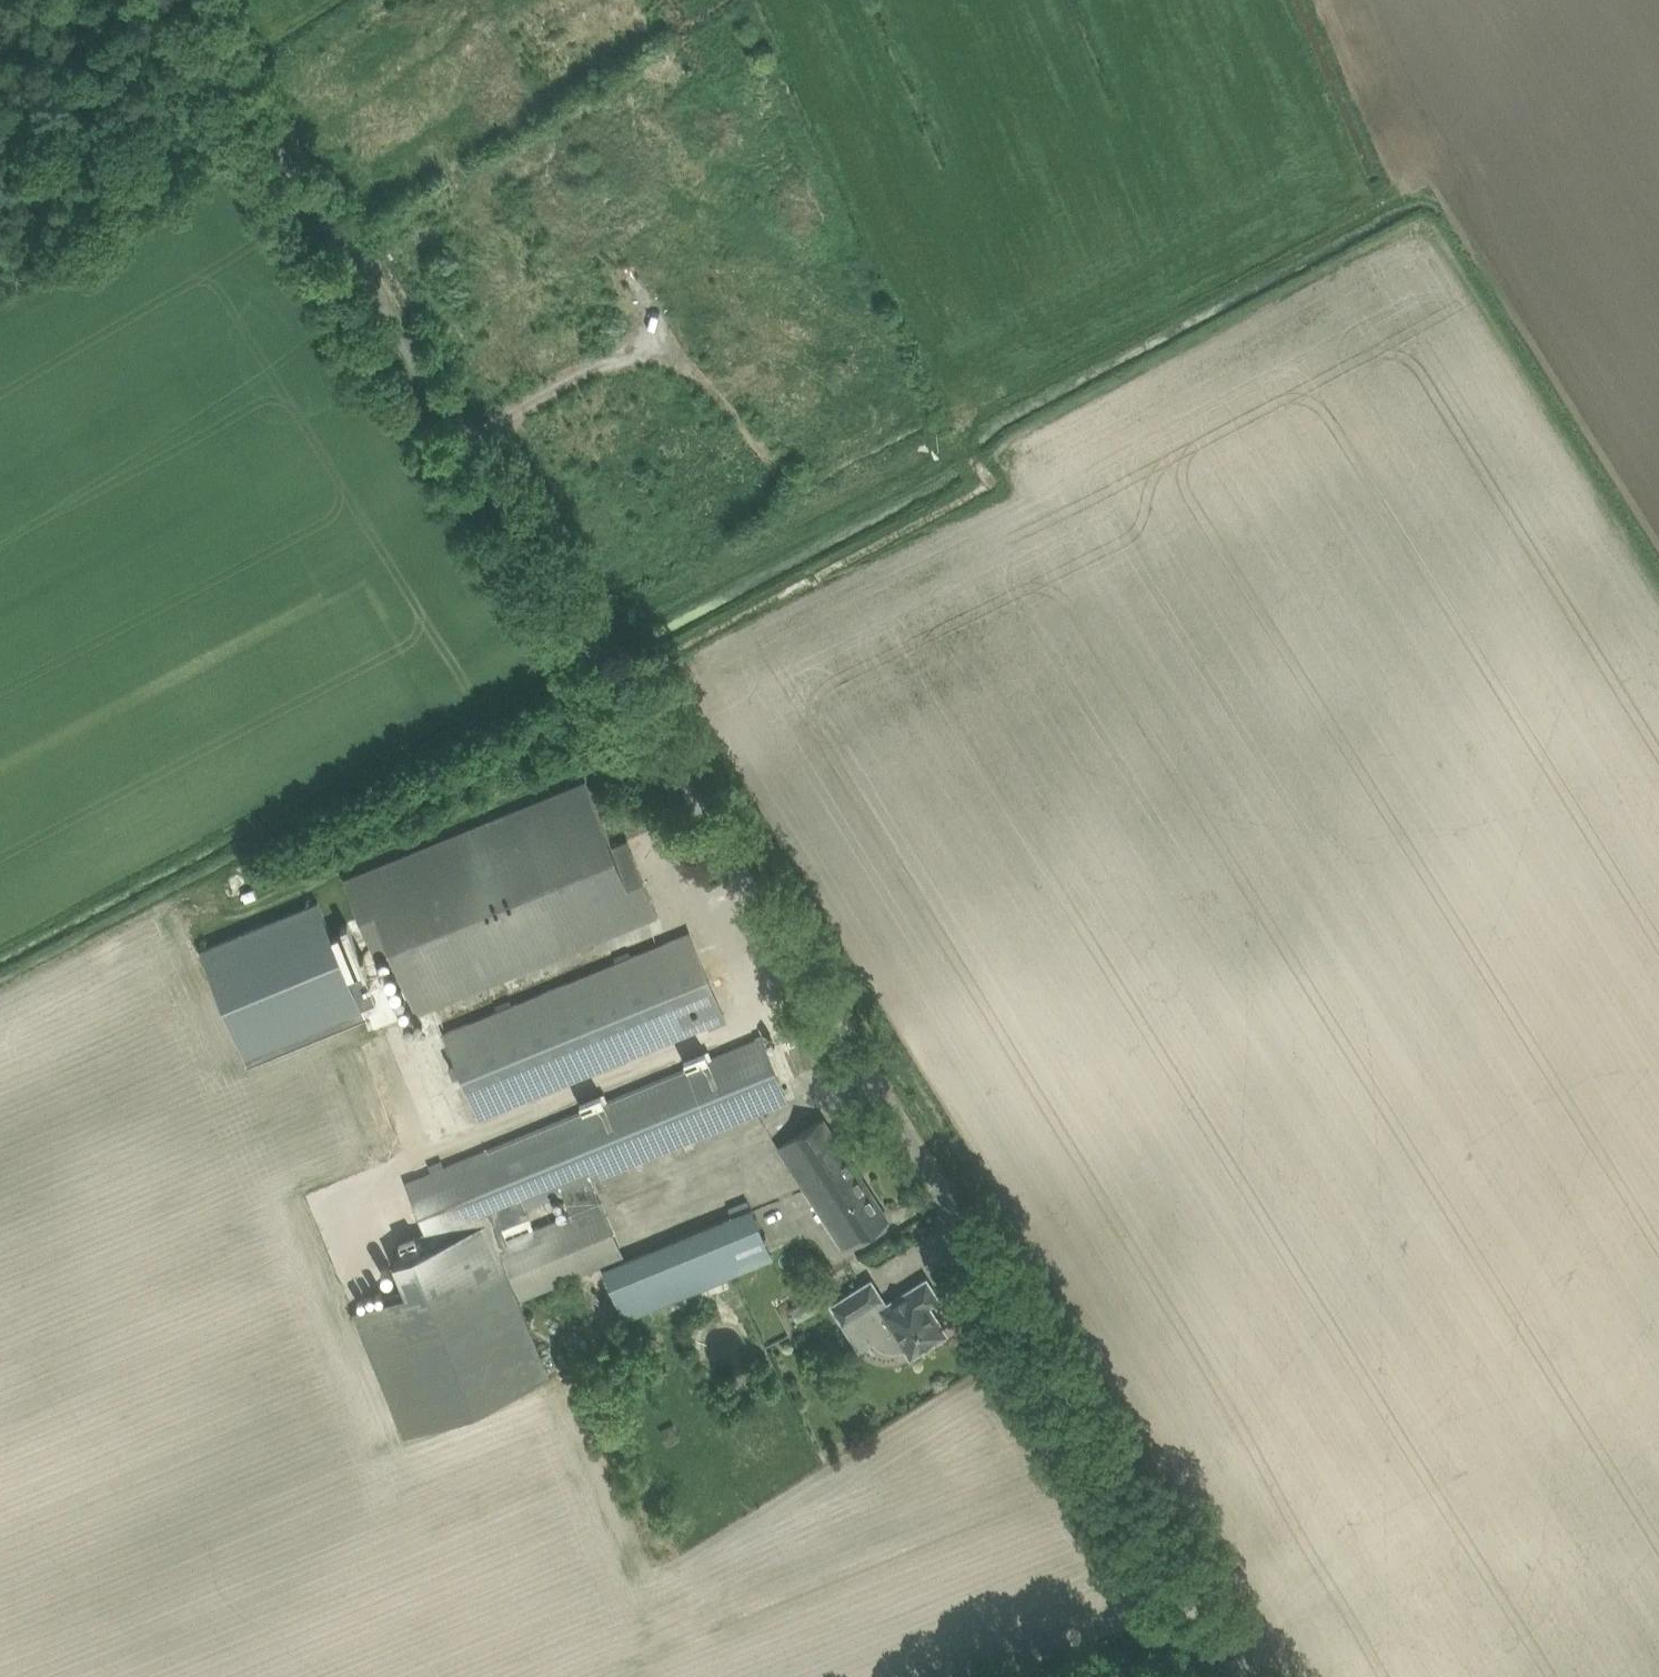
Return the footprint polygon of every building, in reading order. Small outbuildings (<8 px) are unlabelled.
[(391,948),(417,1012),(658,914),(627,839),(613,844),(587,779),(344,878),(376,955),(391,948)] [(277,914),(200,945),(247,1063),(321,1033),(365,1015),(362,1006),(376,1001),(364,972),(350,977),(318,898),(277,914)] [(444,1031),(479,1117),(718,1020),(719,1022),(725,1020),(724,1017),(725,1017),(690,930),(444,1031)] [(408,1181),(432,1243),(392,1259),(405,1290),(353,1311),(402,1434),(549,1375),(499,1252),(504,1250),(523,1297),(624,1256),(593,1179),(766,1108),(787,1099),(762,1036),(761,1036),(761,1034),(756,1036),(757,1038),(736,1046),(408,1181)] [(779,1145),(844,1246),(888,1217),(823,1117),(779,1145)] [(629,1258),(604,1268),(625,1318),(649,1307),(772,1257),(752,1208),(751,1208),(747,1197),(728,1205),(732,1216),(629,1258)] [(871,1280),(832,1305),(860,1349),(875,1339),(876,1342),(879,1345),(885,1347),(891,1349),(895,1348),(900,1347),(903,1346),(909,1356),(946,1332),(944,1329),(945,1325),(939,1316),(935,1315),(928,1303),(932,1301),(933,1300),(934,1299),(934,1298),(935,1297),(935,1296),(935,1294),(935,1292),(934,1291),(927,1279),(897,1297),(898,1300),(888,1307),(871,1280)] [(790,1307),(797,1319),(821,1306),(815,1293),(790,1307)] [(666,1360),(657,1364),(661,1373),(670,1369),(666,1360)] [(674,1422),(660,1428),(667,1443),(681,1437),(674,1422)]
